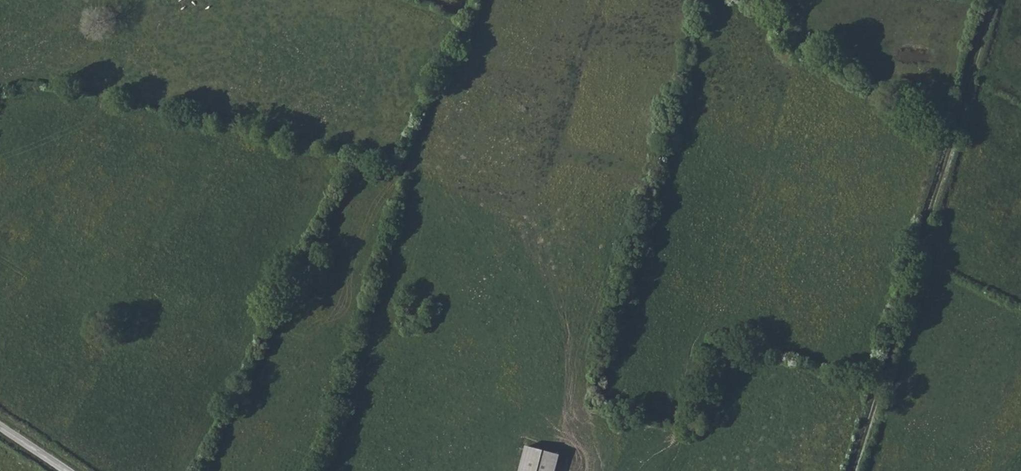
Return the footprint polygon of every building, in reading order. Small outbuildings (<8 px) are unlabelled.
[(559,458),(527,448),(521,470),(556,470),(559,458)]
